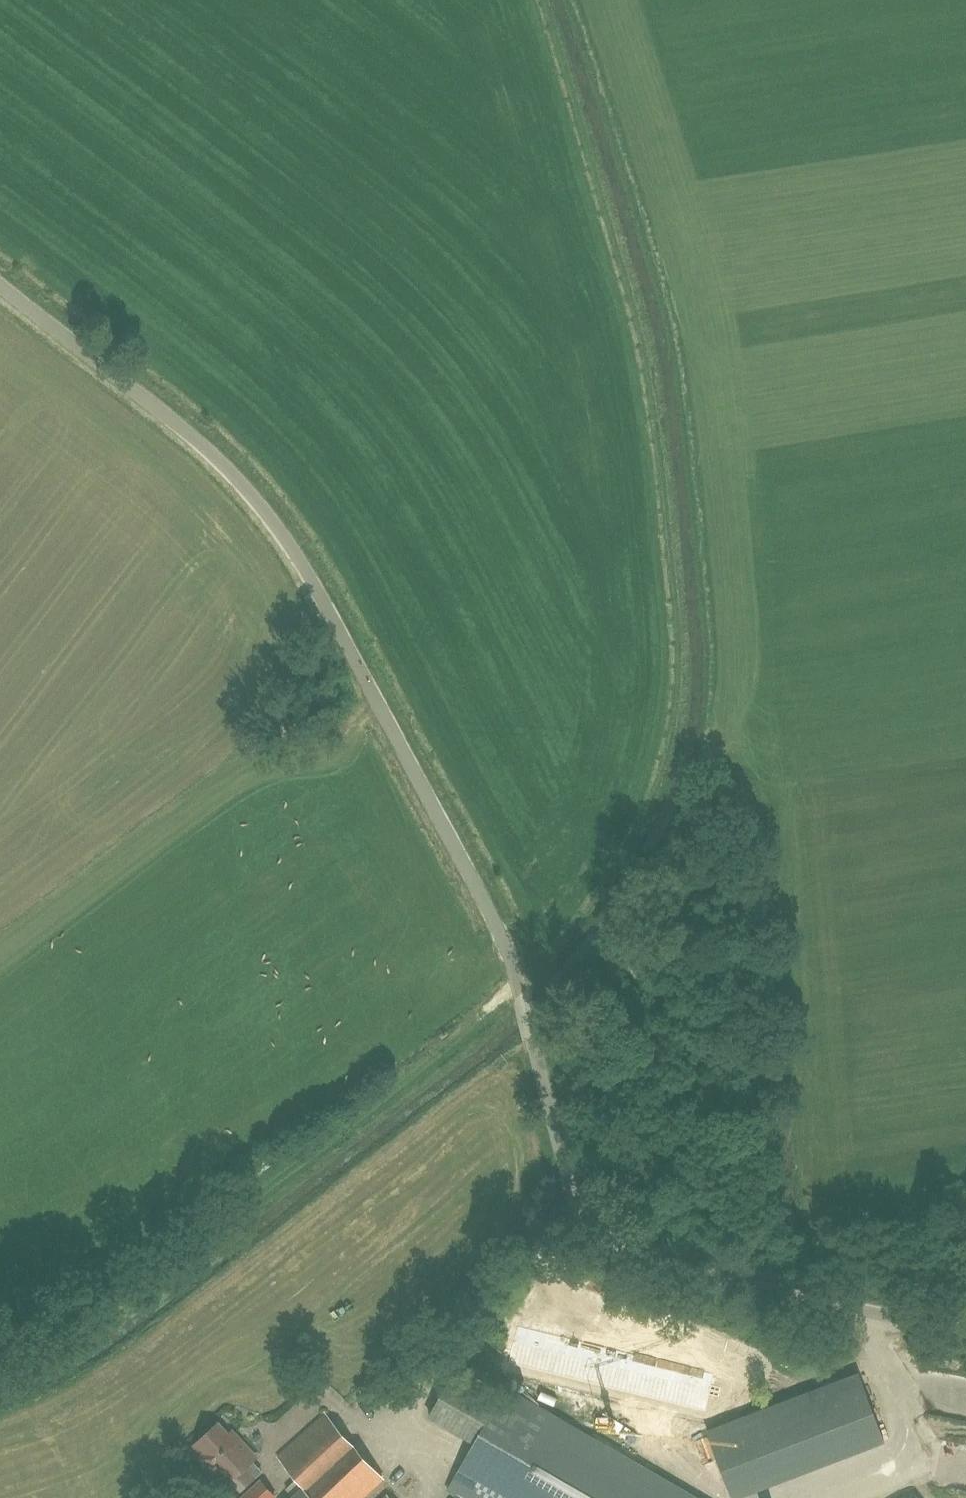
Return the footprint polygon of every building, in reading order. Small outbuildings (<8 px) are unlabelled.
[(461,1362),(428,1419),(473,1445),(465,1458),(467,1460),(448,1493),(455,1497),(690,1497),(461,1362)] [(665,1387),(652,1397),(670,1423),(684,1414),(665,1387)] [(278,1457),(298,1479),(287,1489),(294,1497),(293,1497),(364,1497),(383,1480),(325,1415),(278,1457)] [(890,1446),(879,1415),(727,1468),(737,1497),(739,1497),(890,1446)] [(246,1468),(253,1461),(256,1458),(238,1438),(235,1441),(218,1424),(195,1445),(196,1446),(199,1444),(207,1452),(200,1458),(214,1473),(218,1469),(239,1493),(256,1478),(246,1468)] [(745,1425),(715,1436),(727,1469),(756,1459),(745,1425)] [(943,1464),(947,1475),(965,1467),(965,1466),(962,1456),(943,1464)] [(245,1494),(248,1497),(276,1497),(278,1496),(262,1479),(245,1494)]
